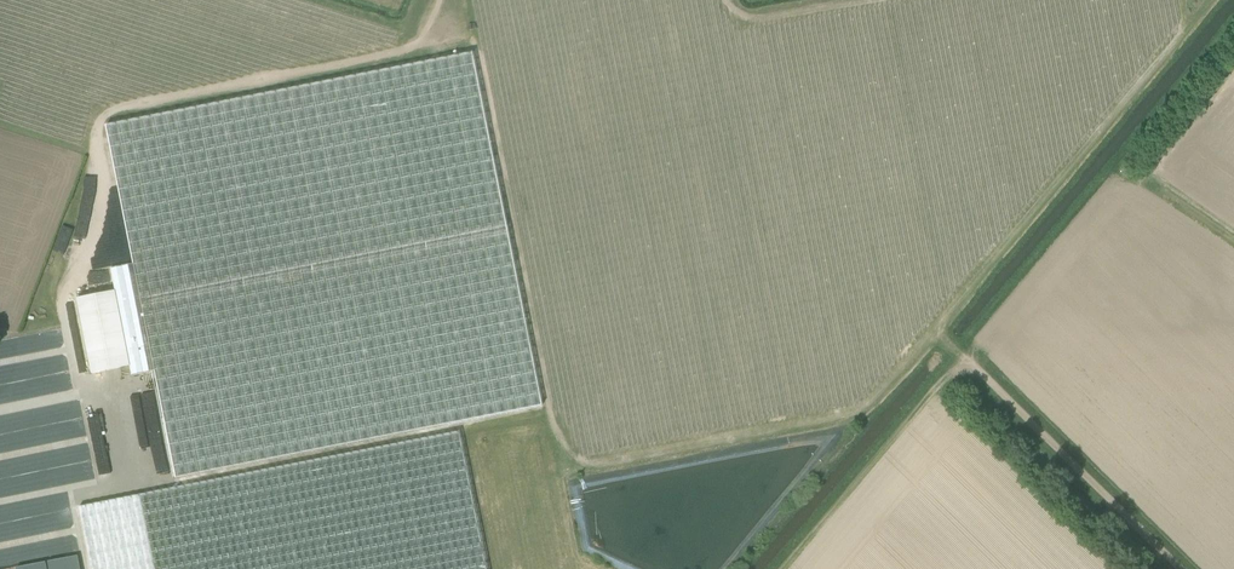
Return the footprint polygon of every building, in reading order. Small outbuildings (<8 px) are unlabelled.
[(112,268),(116,291),(131,365),(133,375),(155,371),(176,478),(543,405),(473,53),(107,125),(134,264),(112,268)] [(123,367),(131,365),(116,291),(78,298),(93,373),(123,367)] [(133,375),(131,365),(123,367),(125,377),(133,375)] [(537,416),(107,501),(80,507),(92,568),(568,568),(537,416)] [(17,564),(17,568),(82,568),(81,557),(17,564)]
